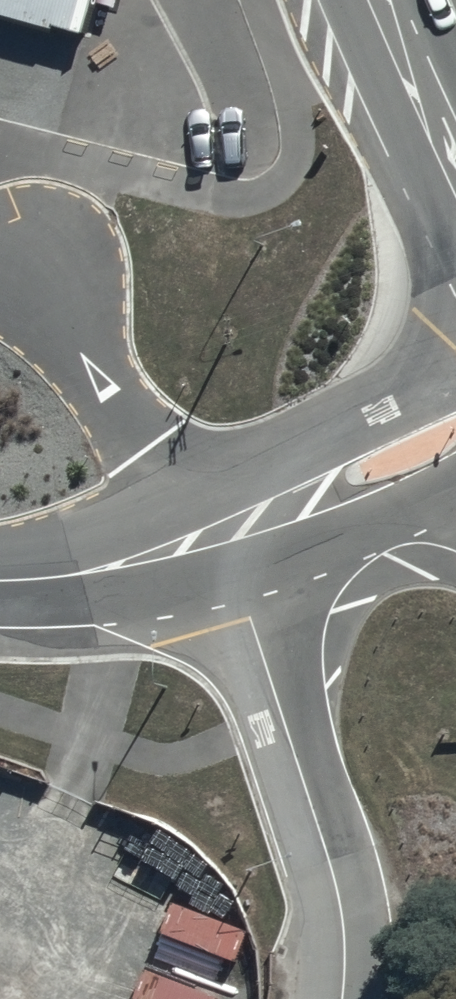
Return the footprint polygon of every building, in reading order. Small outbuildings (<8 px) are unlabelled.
[(90,24),(97,0),(0,0),(90,24)]
